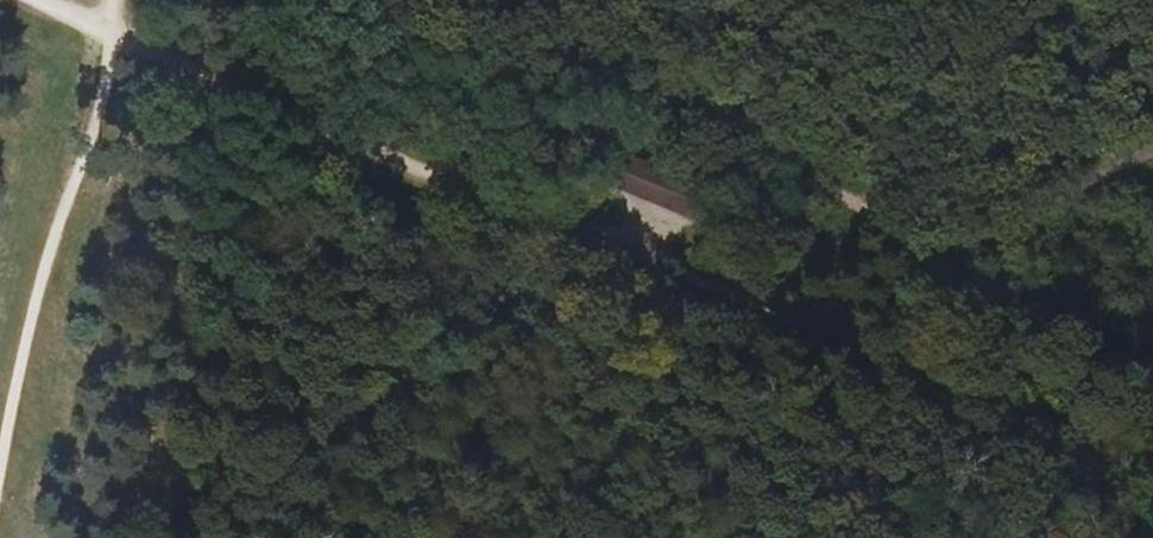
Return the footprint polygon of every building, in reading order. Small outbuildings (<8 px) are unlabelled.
[(612,190),(693,224),(708,187),(629,154),(612,190)]
